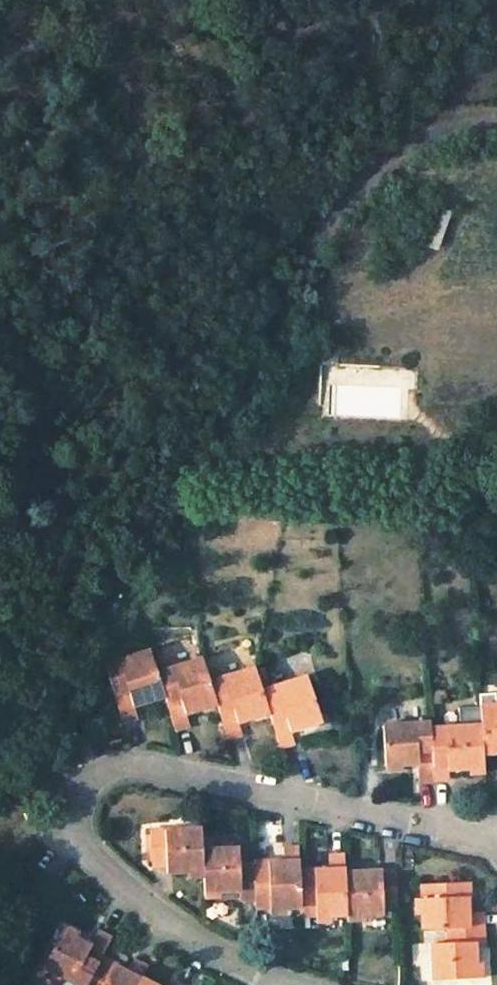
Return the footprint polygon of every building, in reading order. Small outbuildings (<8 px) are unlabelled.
[(434,207),(423,238),(436,243),(447,212),(434,207)] [(152,649),(138,654),(140,659),(153,655),(152,649)] [(153,655),(140,659),(138,654),(106,663),(125,720),(139,715),(136,704),(133,697),(163,686),(159,672),(153,655)] [(204,658),(191,662),(193,668),(206,664),(204,658)] [(176,728),(192,724),(187,711),(185,704),(215,695),(211,681),(206,664),(193,668),(191,662),(159,672),(163,686),(166,695),(176,728)] [(257,667),(243,671),(246,677),(258,673),(257,667)] [(258,673),(246,677),(243,671),(211,681),(215,695),(218,701),(229,737),(244,732),(240,721),(238,714),(269,704),(264,689),(258,673)] [(308,676),(296,680),(297,685),(311,681),(308,676)] [(297,742),(293,730),(290,723),(321,713),(311,681),(297,685),(296,680),(264,689),(269,704),(271,711),(282,747),(297,742)] [(136,704),(166,695),(163,686),(133,697),(136,704)] [(218,701),(215,695),(185,704),(187,711),(218,701)] [(271,711),(269,704),(238,714),(240,721),(271,711)] [(496,743),(496,705),(495,705),(496,711),(482,712),(482,725),(484,743),(496,743)] [(290,723),(293,730),(323,721),(321,713),(290,723)] [(419,764),(420,780),(435,778),(433,745),(431,722),(383,725),(386,766),(408,764),(408,759),(418,758),(419,764)] [(451,777),(450,769),(450,765),(463,763),(463,768),(485,766),(484,751),(484,747),(484,743),(482,725),(446,727),(448,744),(433,745),(435,778),(451,777)] [(496,750),(496,743),(484,743),(484,747),(484,751),(496,750)] [(200,828),(149,830),(151,866),(164,865),(164,868),(179,867),(179,870),(202,870),(201,849),(200,828)] [(297,846),(282,847),(282,861),(282,867),(268,868),(268,861),(252,862),(252,863),(253,898),(253,902),(267,902),(268,908),(300,908),(298,870),(297,846)] [(252,863),(239,864),(238,847),(201,849),(202,870),(202,892),(222,891),(222,887),(237,887),(238,891),(238,899),(253,898),(252,863)] [(313,876),(313,869),(298,870),(300,908),(300,911),(313,910),(314,917),(346,916),(344,872),(343,855),(327,856),(328,869),(328,876),(313,876)] [(346,916),(383,914),(383,905),(396,904),(395,870),(380,870),(381,875),(366,876),(365,871),(344,872),(346,916)] [(459,897),(466,897),(465,881),(425,883),(426,897),(420,897),(421,929),(446,928),(480,926),(480,911),(467,911),(460,912),(459,897)] [(446,928),(446,943),(431,943),(432,980),(474,978),(474,956),(469,956),(469,942),(474,942),(481,942),(480,926),(446,928)] [(98,930),(91,945),(88,950),(80,946),(82,941),(62,931),(44,967),(64,978),(78,984),(88,984),(102,958),(113,937),(98,930)] [(91,945),(82,941),(80,946),(88,950),(91,945)] [(135,959),(129,972),(126,977),(111,970),(114,965),(102,958),(88,984),(138,984),(139,984),(142,977),(148,966),(135,959)] [(129,972),(114,965),(111,970),(126,977),(129,972)] [(44,967),(36,980),(45,984),(60,984),(64,978),(44,967)]
